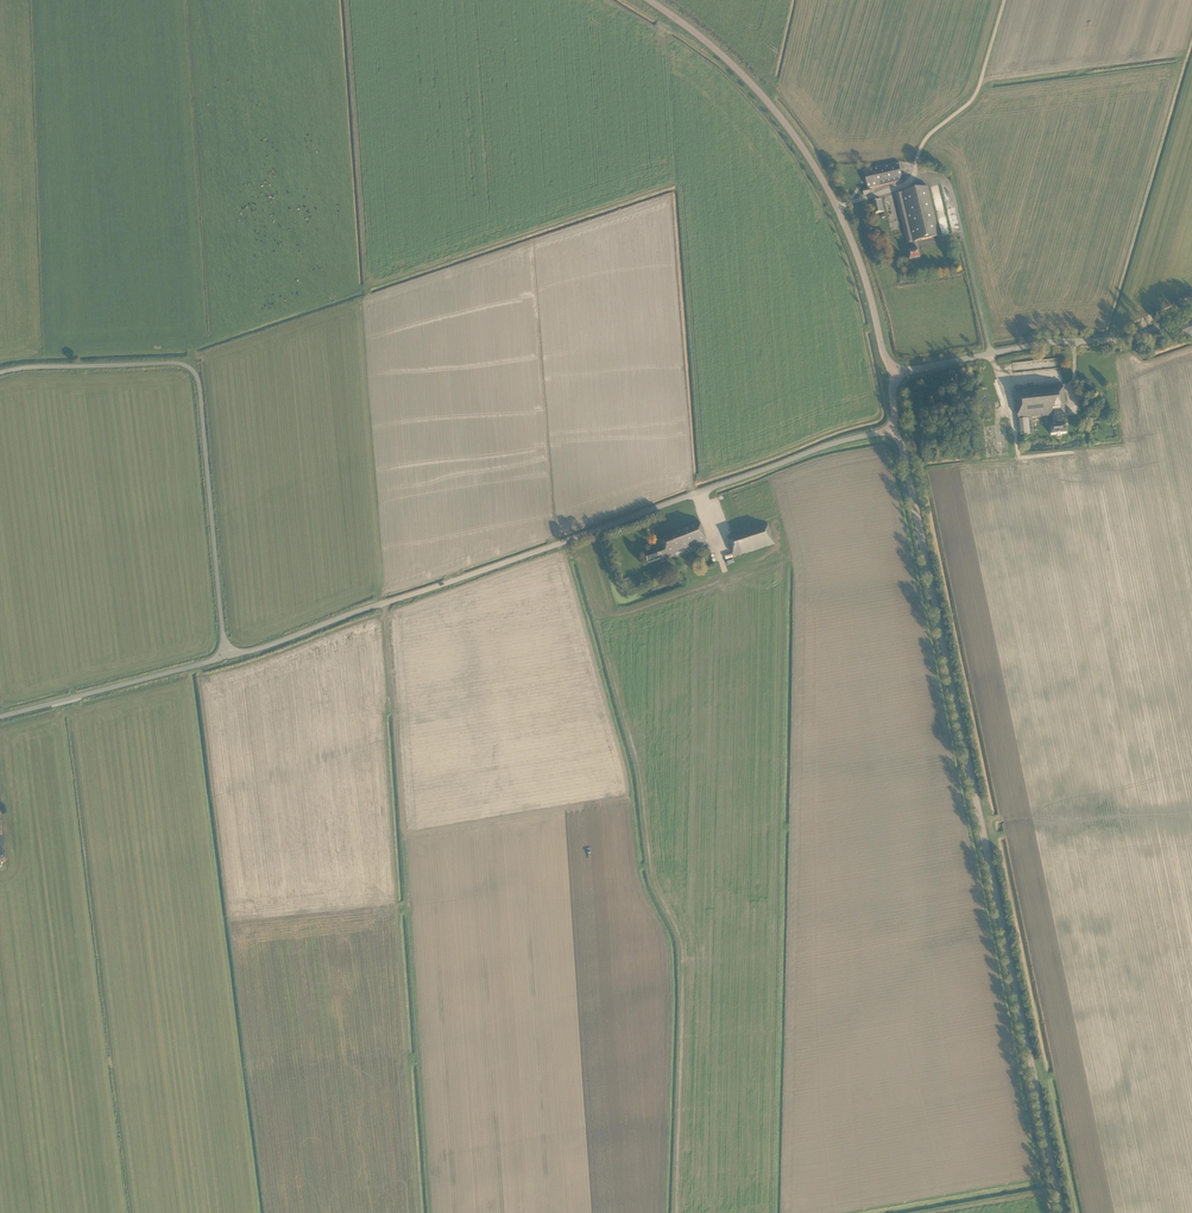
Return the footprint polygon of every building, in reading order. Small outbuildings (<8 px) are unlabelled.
[(903,180),(898,162),(863,170),(868,189),(903,180)] [(940,236),(928,187),(896,194),(907,243),(911,243),(913,251),(908,252),(910,261),(920,258),(918,249),(917,250),(916,242),(940,236)] [(884,212),(881,200),(873,202),(876,214),(884,212)] [(1191,336),(1191,320),(1177,327),(1183,340),(1191,336)] [(1067,414),(1064,384),(1015,390),(1018,419),(1020,436),(1034,434),(1032,417),(1051,415),(1052,426),(1050,426),(1051,435),(1067,433),(1066,424),(1065,424),(1064,414),(1067,414)] [(708,544),(700,521),(657,536),(660,547),(645,553),(648,563),(667,556),(668,558),(708,544)] [(774,544),(767,524),(727,537),(734,557),(747,553),(774,544)]
